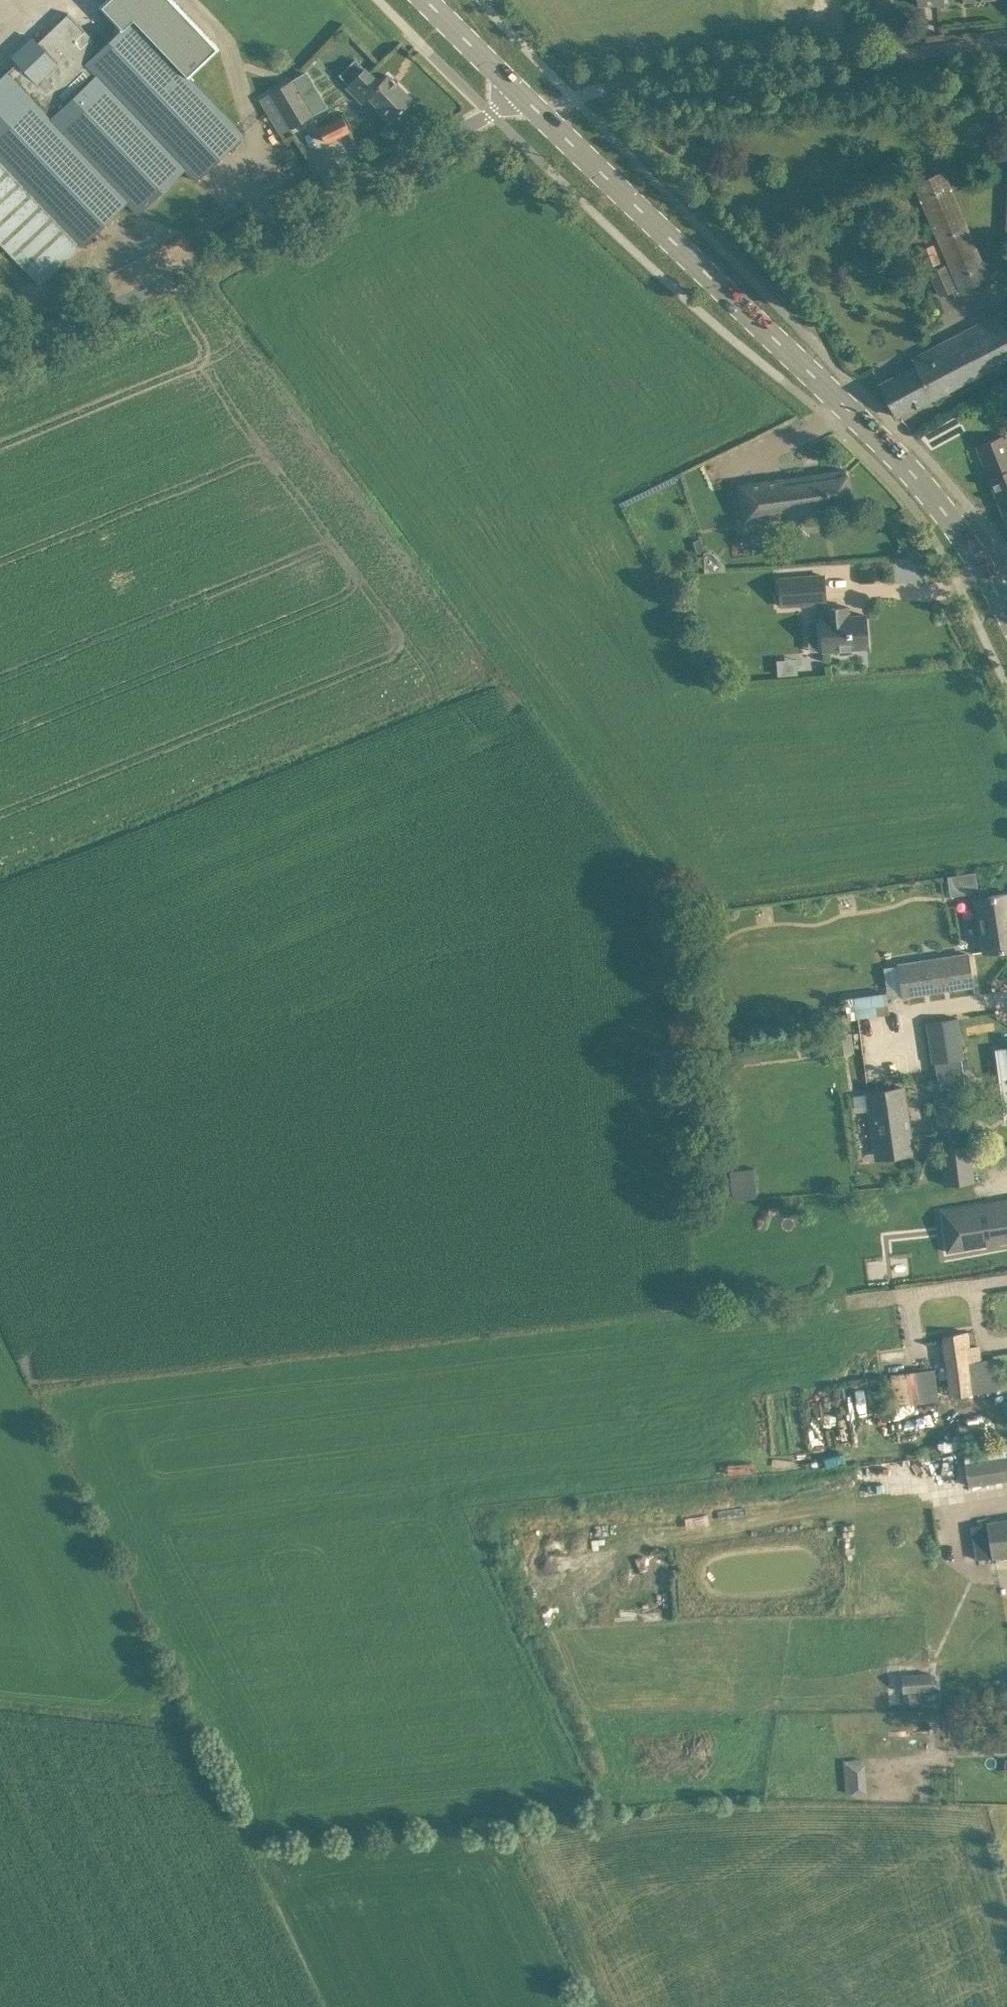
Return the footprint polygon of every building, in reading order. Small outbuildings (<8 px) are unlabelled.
[(60,265),(128,200),(139,211),(185,167),(196,179),(244,134),(188,74),(218,46),(174,0),(105,0),(100,5),(122,28),(102,47),(69,12),(38,41),(33,36),(12,56),(17,61),(0,78),(0,241),(41,284),(60,265)] [(389,74),(380,83),(365,67),(347,85),(363,101),(369,95),(380,105),(377,108),(387,118),(389,115),(392,118),(412,98),(389,74)] [(271,91),(260,98),(280,133),(292,126),(295,124),(312,114),(292,79),(275,89),(271,91)] [(326,141),(350,129),(343,115),(319,127),(326,141)] [(945,170),(913,184),(947,262),(928,271),(940,296),(948,292),(953,290),(956,296),(991,281),(945,170)] [(940,262),(932,243),(919,249),(926,267),(940,262)] [(898,374),(880,383),(897,416),(1006,358),(1006,308),(910,359),(914,365),(898,374)] [(977,446),(990,477),(989,477),(1006,521),(1006,442),(1004,435),(977,446)] [(846,469),(740,484),(745,521),(851,505),(846,469)] [(712,552),(704,552),(705,572),(726,571),(726,564),(712,552)] [(779,578),(781,605),(826,601),(824,574),(779,578)] [(808,634),(809,651),(839,648),(839,654),(852,653),(852,647),(868,646),(866,614),(849,615),(848,605),(823,607),(824,617),(821,617),(822,633),(808,634)] [(718,658),(711,659),(712,672),(719,671),(718,658)] [(774,658),(774,674),(795,673),(795,658),(774,658)] [(981,931),(985,951),(1006,948),(1006,892),(976,897),(979,915),(971,916),(968,920),(970,929),(974,932),(981,931)] [(904,996),(973,985),(967,953),(899,964),(904,996)] [(965,1057),(958,1016),(926,1022),(932,1062),(934,1062),(939,1088),(965,1084),(961,1057),(965,1057)] [(997,1047),(1006,1121),(1006,1046),(997,1047)] [(905,1084),(865,1090),(875,1159),(915,1154),(905,1084)] [(963,1094),(933,1097),(945,1183),(974,1179),(963,1094)] [(942,1213),(949,1252),(1006,1241),(1006,1200),(942,1213)] [(942,1333),(946,1365),(982,1360),(982,1359),(980,1344),(970,1345),(968,1330),(942,1333)] [(995,1357),(982,1359),(982,1360),(946,1365),(950,1396),(999,1389),(995,1357)] [(928,1368),(891,1373),(896,1405),(932,1399),(928,1368)] [(1006,1479),(1006,1459),(1006,1456),(966,1461),(969,1485),(1006,1479)] [(987,1523),(991,1555),(1006,1552),(1006,1520),(987,1523)] [(931,1672),(902,1673),(903,1691),(932,1690),(931,1672)] [(994,1691),(994,1701),(1006,1701),(1006,1691),(994,1691)] [(842,1758),(843,1791),(864,1791),(863,1757),(842,1758)]
